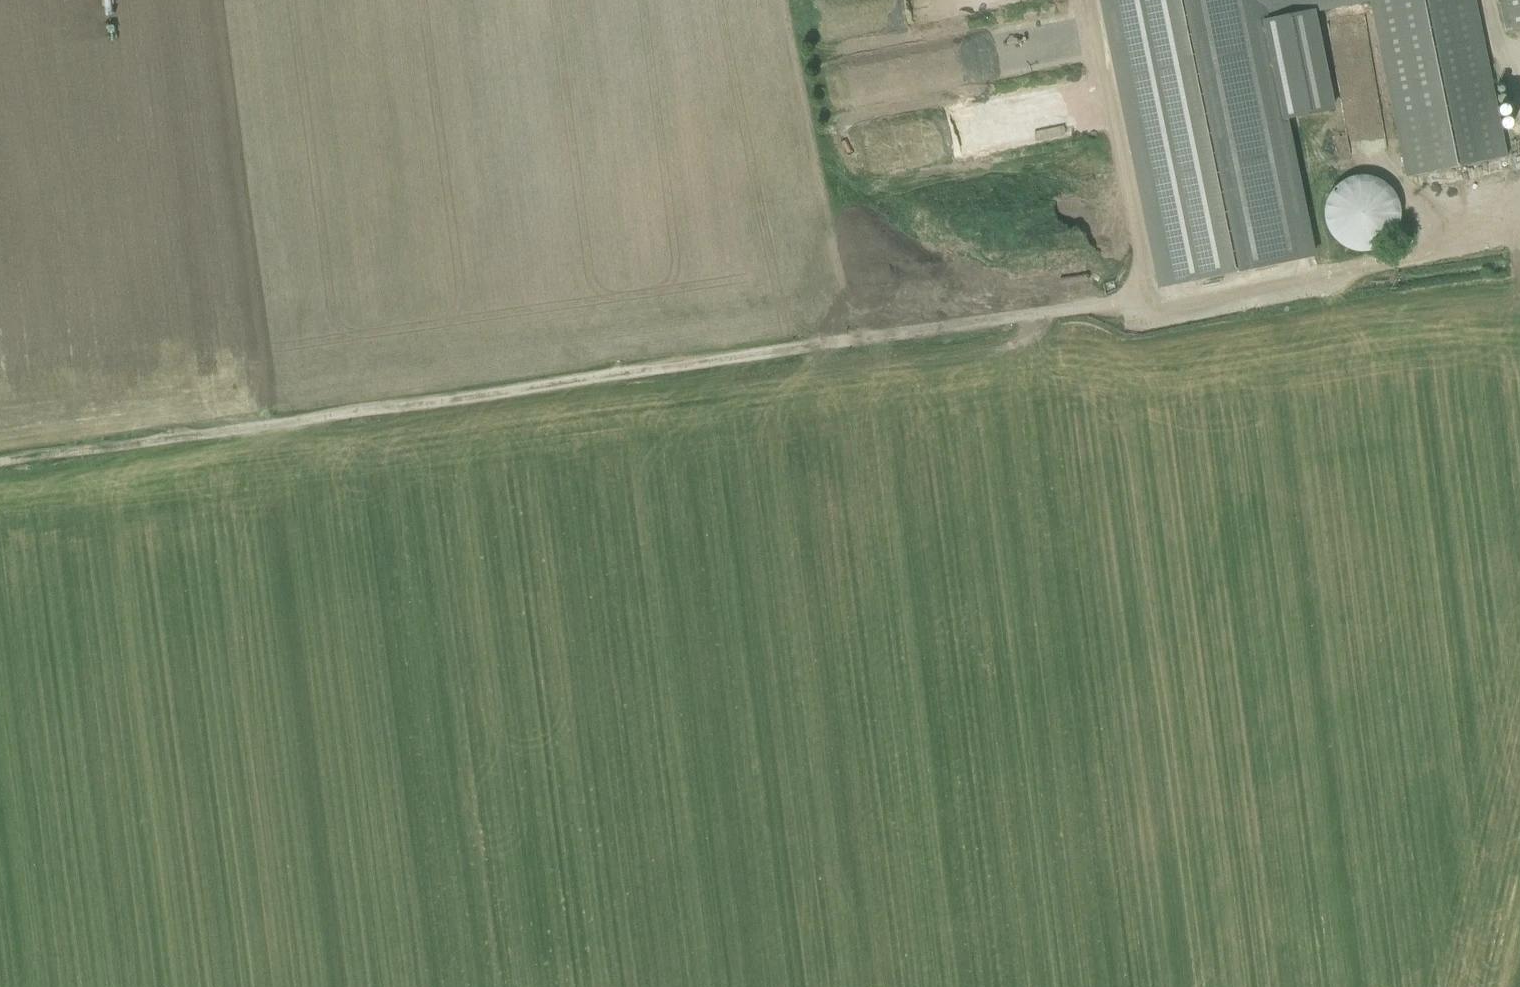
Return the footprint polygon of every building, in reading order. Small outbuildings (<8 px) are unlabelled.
[(1160,288),(1312,257),(1284,119),(1331,110),(1311,11),(1364,0),(1102,0),(1160,288)] [(1405,178),(1507,157),(1475,0),(1369,0),(1405,178)] [(1507,33),(1519,30),(1519,0),(1500,0),(1507,33)] [(1324,214),(1325,222),(1328,229),(1332,236),(1338,243),(1344,247),(1352,251),(1360,252),(1368,252),(1375,250),(1382,247),(1388,242),(1392,237),(1396,231),(1399,223),(1400,214),(1400,207),(1397,198),(1393,192),(1387,185),(1381,181),(1374,177),(1366,176),(1358,175),(1349,178),(1343,180),(1337,185),(1331,191),(1327,198),(1325,206),(1324,214)]
